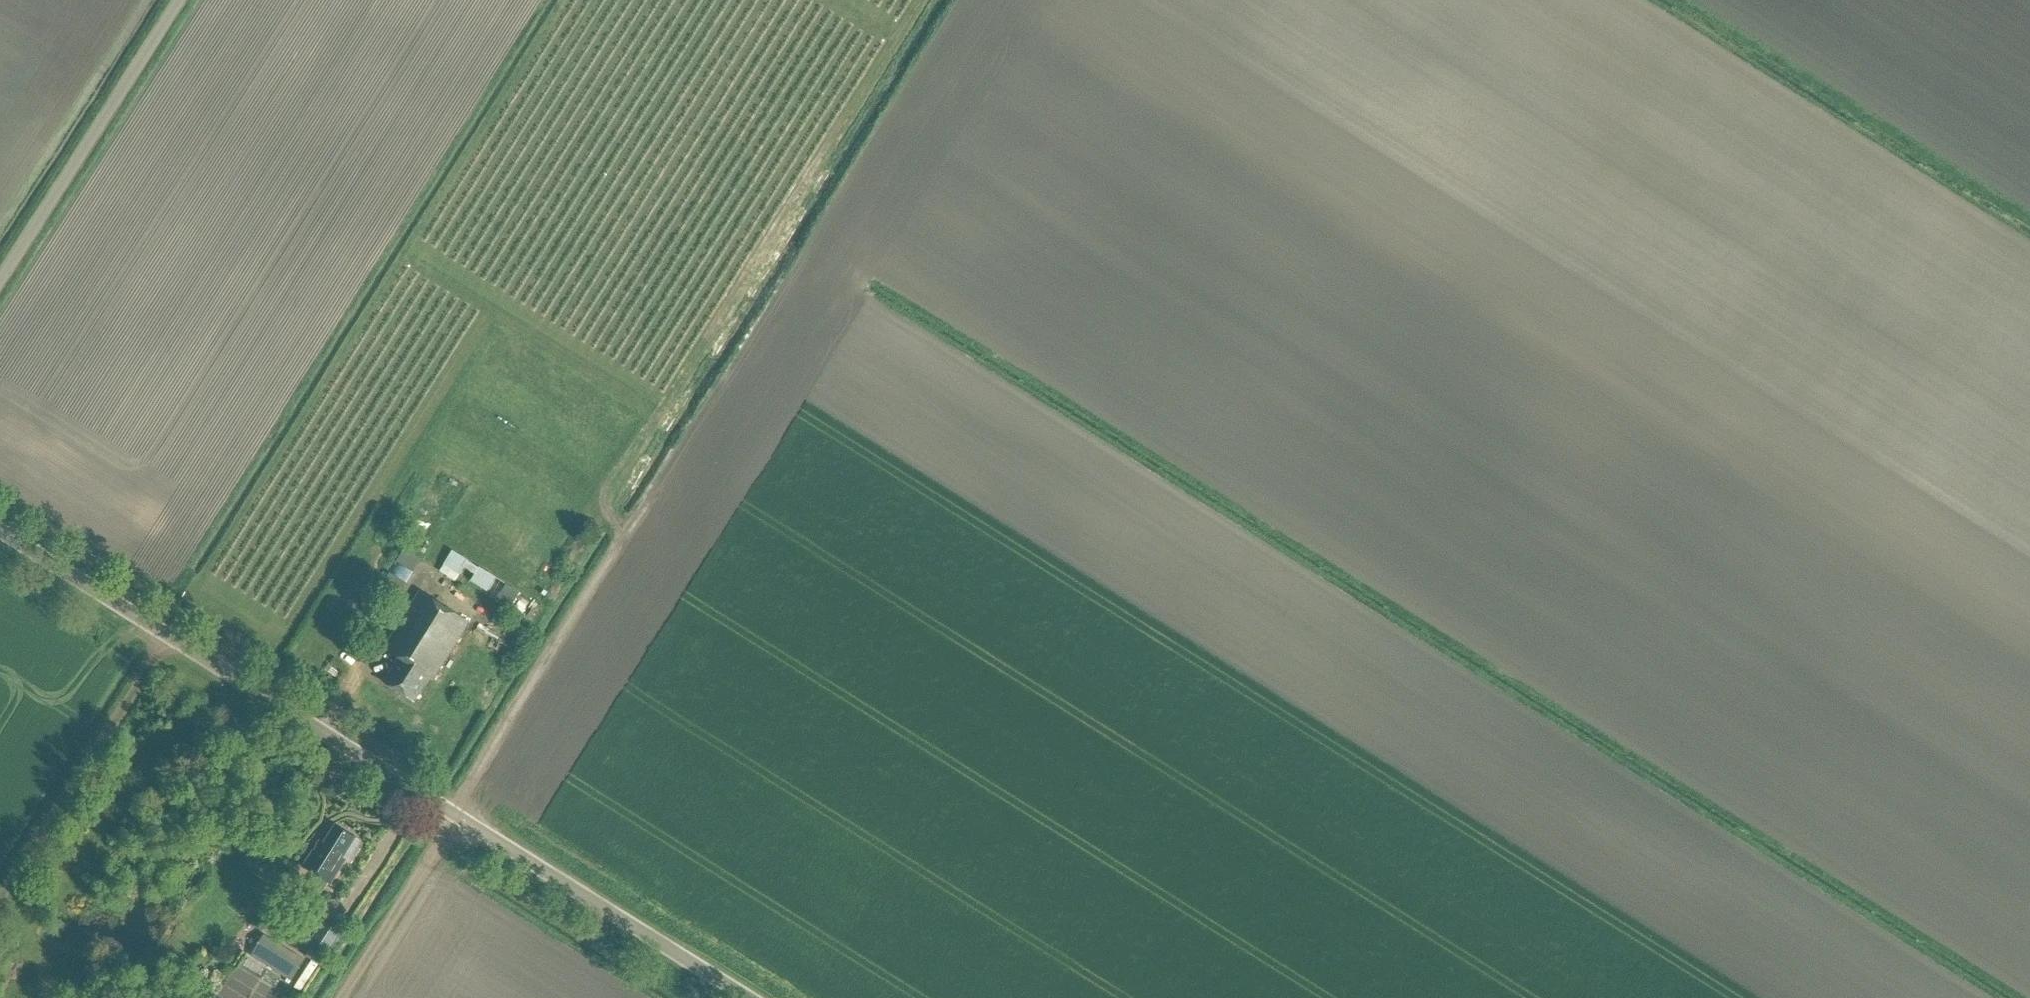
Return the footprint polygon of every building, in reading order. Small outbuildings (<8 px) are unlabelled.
[(415,577),(427,554),(408,544),(396,567),(415,577)] [(542,574),(548,565),(522,550),(517,559),(542,574)] [(518,595),(451,552),(438,574),(454,584),(464,569),(474,575),(469,583),(486,594),(488,590),(499,597),(496,602),(509,610),(518,595)] [(367,624),(390,584),(363,568),(340,608),(367,624)] [(433,679),(469,622),(420,591),(384,649),(399,658),(385,681),(415,700),(429,677),(433,679)] [(349,860),(361,841),(335,825),(324,843),(320,841),(304,867),(319,876),(311,889),(322,895),(329,883),(331,884),(347,859),(349,860)] [(252,845),(244,856),(256,864),(264,853),(252,845)] [(330,942),(344,922),(333,915),(320,935),(330,942)] [(292,983),(306,961),(265,936),(252,957),(292,983)] [(301,994),(316,970),(310,966),(295,990),(301,994)] [(94,984),(82,997),(112,997),(94,984)]
